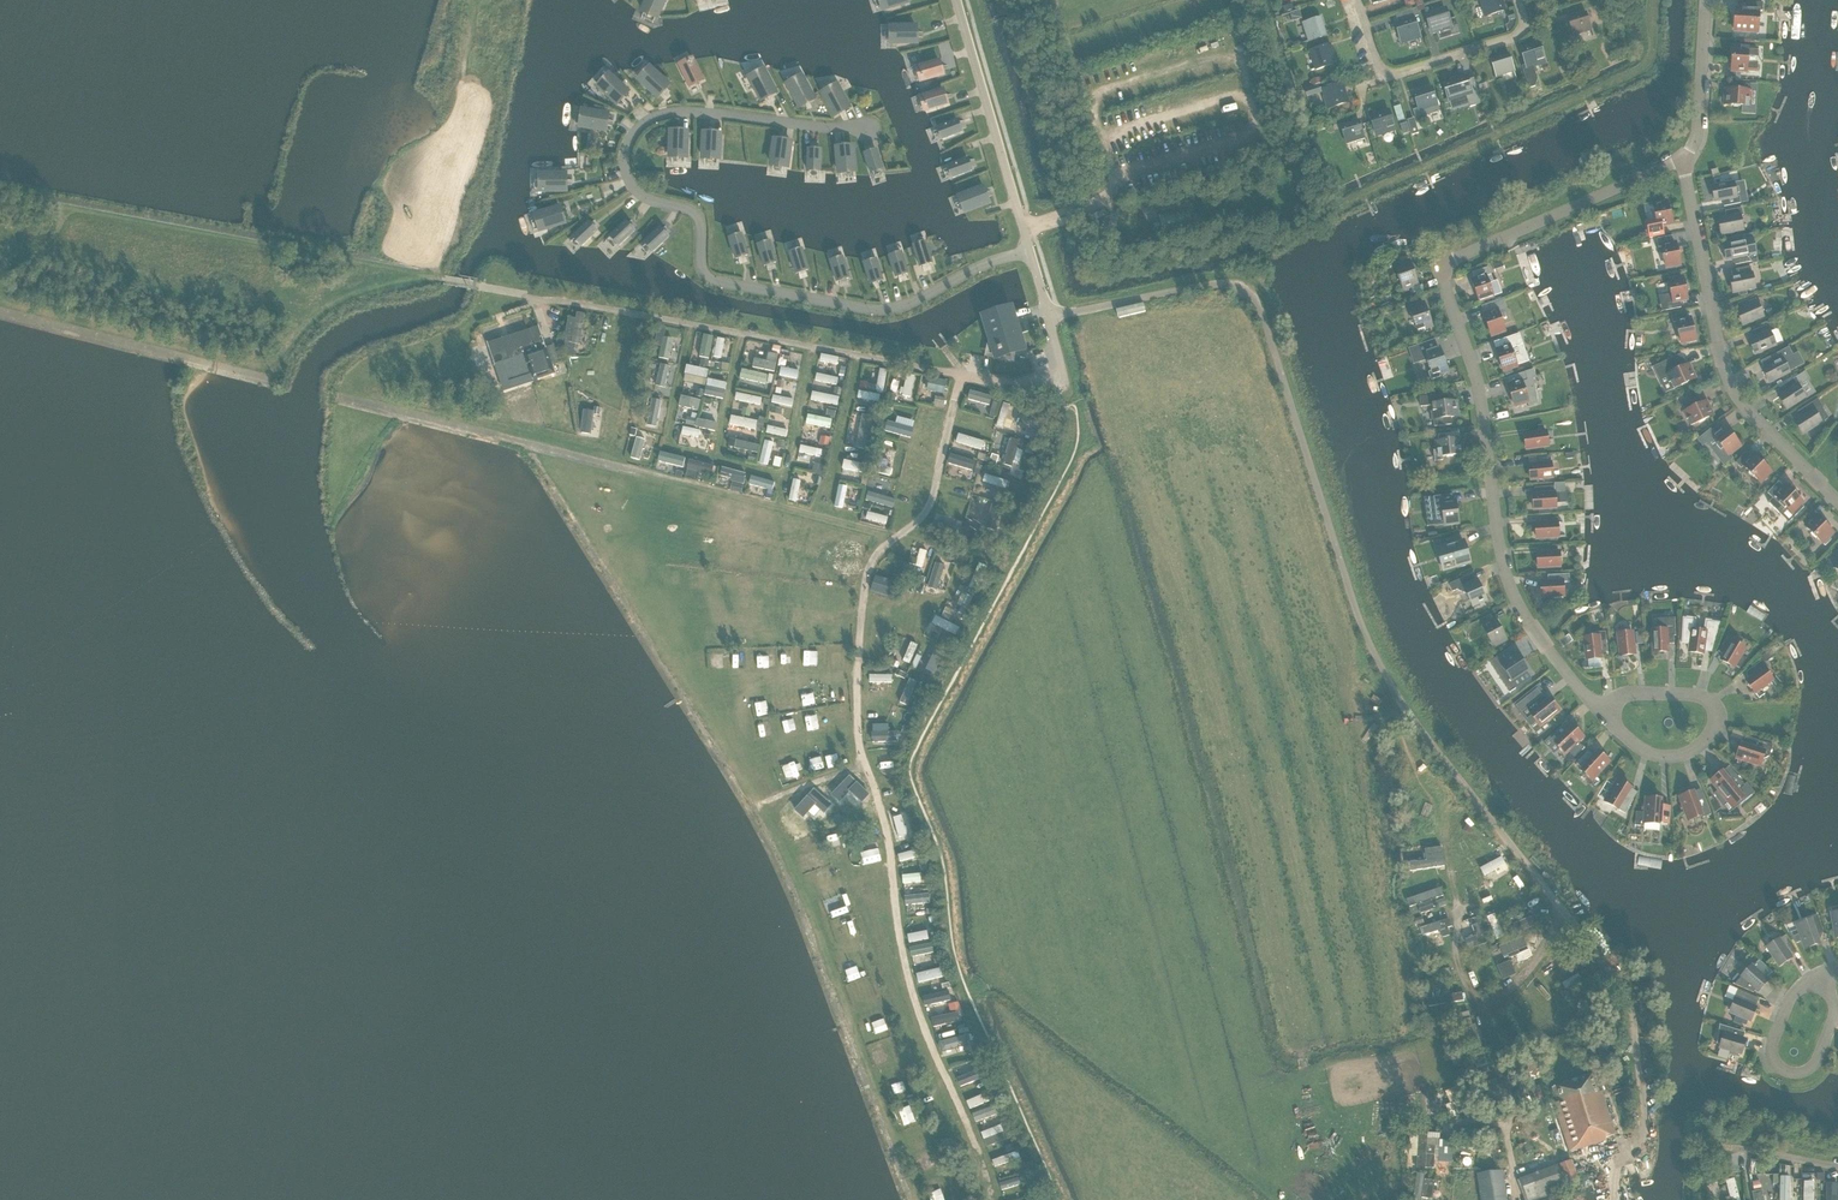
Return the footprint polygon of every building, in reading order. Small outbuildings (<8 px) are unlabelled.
[(658,17),(665,0),(646,0),(642,10),(658,17)] [(884,9),(907,2),(906,0),(881,0),(884,9)] [(1504,10),(1501,0),(1481,0),(1486,16),(1504,10)] [(1762,11),(1763,3),(1738,1),(1737,9),(1735,9),(1734,30),(1758,32),(1759,11),(1762,11)] [(1292,4),(1283,6),(1285,13),(1294,10),(1292,4)] [(1424,5),(1418,6),(1421,16),(1427,14),(1424,5)] [(1417,7),(1411,9),(1413,17),(1419,15),(1417,7)] [(1432,32),(1450,27),(1445,9),(1427,15),(1432,32)] [(1507,32),(1511,31),(1514,26),(1516,21),(1512,10),(1506,12),(1509,21),(1508,24),(1505,25),(1507,32)] [(1573,36),(1591,31),(1586,13),(1568,18),(1573,36)] [(1308,42),(1326,36),(1320,18),(1302,24),(1308,42)] [(1401,42),(1419,37),(1414,19),(1396,24),(1401,42)] [(892,44),(916,43),(916,26),(892,27),(892,44)] [(1528,88),(1535,86),(1537,78),(1533,66),(1544,62),(1539,44),(1521,50),(1526,64),(1521,66),(1528,88)] [(1316,69),(1335,63),(1329,45),(1311,51),(1316,69)] [(1747,63),(1748,56),(1747,56),(1747,47),(1733,47),(1731,78),(1739,78),(1740,72),(1746,73),(1746,63),(1747,63)] [(1564,48),(1558,50),(1561,58),(1566,56),(1564,48)] [(1496,77),(1514,71),(1508,54),(1490,59),(1496,77)] [(681,68),(690,86),(702,81),(693,62),(681,68)] [(923,80),(943,74),(939,62),(920,68),(923,80)] [(668,85),(651,68),(639,81),(657,97),(668,85)] [(749,79),(761,100),(775,92),(764,71),(749,79)] [(616,104),(628,92),(610,75),(598,88),(616,104)] [(1467,77),(1444,84),(1449,102),(1467,97),(1470,107),(1481,103),(1474,78),(1468,80),(1467,77)] [(787,86),(799,107),(814,99),(802,78),(787,86)] [(1313,86),(1321,83),(1319,78),(1311,81),(1313,86)] [(1485,80),(1477,82),(1480,91),(1487,89),(1485,80)] [(1748,106),(1750,84),(1732,83),(1732,90),(1725,90),(1725,104),(1733,105),(1733,106),(1740,106),(1740,105),(1748,106)] [(1341,84),(1322,90),(1328,109),(1347,103),(1341,85),(1341,84)] [(834,116),(849,108),(837,86),(822,95),(834,116)] [(1320,88),(1305,93),(1308,99),(1322,95),(1321,91),(1320,88)] [(1416,122),(1423,120),(1427,115),(1439,111),(1432,88),(1413,93),(1418,108),(1412,110),(1416,122)] [(947,103),(943,91),(923,97),(927,109),(947,103)] [(1397,121),(1405,119),(1400,105),(1393,107),(1397,121)] [(605,131),(607,114),(584,111),(581,127),(605,131)] [(1376,135),(1394,129),(1388,111),(1370,117),(1376,135)] [(1346,144),(1364,139),(1359,120),(1340,126),(1346,144)] [(961,133),(957,121),(938,128),(942,140),(961,133)] [(1415,121),(1408,123),(1411,132),(1417,130),(1415,121)] [(1409,132),(1406,123),(1400,125),(1403,134),(1409,132)] [(687,132),(670,132),(669,156),(686,156),(687,132)] [(720,134),(703,133),(702,157),(719,158),(720,134)] [(791,142),(774,140),(771,164),(788,166),(791,142)] [(853,146),(836,148),(838,172),(855,170),(853,146)] [(821,150),(808,150),(807,170),(820,171),(821,150)] [(882,169),(875,151),(864,156),(870,173),(882,169)] [(972,171),(967,159),(948,166),(953,178),(972,171)] [(1712,177),(1719,175),(1718,174),(1717,169),(1711,171),(1712,175),(1712,177)] [(541,175),(541,191),(566,191),(565,174),(541,175)] [(615,180),(605,183),(610,197),(616,195),(614,189),(617,188),(615,180)] [(1736,197),(1733,183),(1712,187),(1714,201),(1723,199),(1724,206),(1740,203),(1739,196),(1736,197)] [(989,204),(982,188),(960,197),(966,213),(989,204)] [(1671,224),(1667,202),(1653,205),(1655,213),(1654,213),(1655,219),(1656,219),(1657,225),(1653,226),(1655,234),(1660,232),(1658,226),(1671,224)] [(536,215),(541,231),(564,224),(559,207),(536,215)] [(1721,234),(1742,229),(1740,216),(1743,216),(1741,208),(1724,211),(1726,219),(1718,220),(1721,234)] [(634,231),(625,222),(611,236),(619,246),(634,231)] [(597,232),(588,223),(573,237),(582,246),(597,232)] [(668,238),(659,228),(645,242),(653,252),(668,238)] [(747,255),(741,235),(729,239),(735,259),(747,255)] [(1671,235),(1656,238),(1656,240),(1658,247),(1662,246),(1662,247),(1663,254),(1662,254),(1663,260),(1664,260),(1666,267),(1679,265),(1675,243),(1673,244),(1671,235)] [(1752,238),(1723,244),(1726,261),(1734,259),(1735,265),(1749,262),(1748,257),(1756,255),(1752,238)] [(776,262),(770,242),(757,246),(764,266),(776,262)] [(932,263),(926,243),(913,247),(919,266),(932,263)] [(808,270),(802,250),(789,254),(796,273),(808,270)] [(907,273),(901,254),(889,257),(895,277),(907,273)] [(848,278),(842,258),(830,262),(836,282),(848,278)] [(882,280),(876,260),(864,264),(870,284),(882,280)] [(1495,272),(1504,269),(1501,261),(1492,264),(1495,272)] [(1417,284),(1409,262),(1395,267),(1398,275),(1397,275),(1399,281),(1400,281),(1403,289),(1417,284)] [(1747,295),(1746,289),(1754,288),(1750,267),(1732,270),(1733,278),(1730,278),(1733,292),(1738,291),(1739,296),(1747,295)] [(1488,284),(1485,276),(1489,275),(1487,268),(1472,273),(1475,280),(1472,281),(1479,301),(1492,296),(1490,289),(1491,289),(1489,283),(1488,284)] [(1686,299),(1682,278),(1669,280),(1670,288),(1669,288),(1670,294),(1671,294),(1673,301),(1664,303),(1665,311),(1681,308),(1679,300),(1686,299)] [(1757,303),(1754,297),(1749,299),(1737,303),(1737,309),(1738,311),(1737,312),(1742,325),(1762,316),(1760,312),(1764,310),(1760,303),(1760,302),(1757,303)] [(1499,318),(1497,311),(1503,309),(1500,302),(1484,307),(1486,314),(1484,315),(1491,336),(1504,331),(1501,324),(1502,323),(1500,318),(1499,318)] [(1431,326),(1423,304),(1410,309),(1413,317),(1411,317),(1414,323),(1415,323),(1418,331),(1431,326)] [(583,344),(584,311),(577,311),(577,316),(567,315),(566,344),(583,344)] [(1021,345),(1012,313),(989,320),(994,338),(991,339),(988,354),(1011,358),(1013,348),(1021,345)] [(1677,321),(1676,314),(1671,315),(1673,322),(1677,322),(1678,329),(1677,329),(1678,335),(1679,335),(1681,343),(1694,340),(1690,319),(1677,321)] [(546,348),(538,325),(487,343),(494,365),(502,362),(509,382),(531,375),(524,355),(546,348)] [(1770,332),(1767,325),(1751,332),(1754,339),(1749,341),(1754,353),(1775,345),(1769,332),(1770,332)] [(702,355),(712,356),(714,334),(704,333),(702,355)] [(1512,337),(1496,342),(1498,349),(1496,350),(1503,371),(1516,366),(1513,359),(1515,358),(1513,353),(1512,353),(1509,346),(1515,345),(1521,342),(1519,334),(1512,337)] [(660,357),(671,358),(674,337),(663,335),(660,357)] [(723,356),(726,337),(717,336),(715,355),(723,356)] [(1431,341),(1409,349),(1414,364),(1427,360),(1427,361),(1429,367),(1430,367),(1431,371),(1428,372),(1431,380),(1440,377),(1439,373),(1447,371),(1439,348),(1434,350),(1431,343),(1431,341)] [(554,345),(546,348),(524,355),(531,375),(533,380),(554,373),(552,365),(560,363),(554,345)] [(756,355),(754,365),(776,370),(780,353),(770,350),(768,358),(756,355)] [(839,363),(840,355),(822,352),(821,360),(839,363)] [(1780,360),(1777,354),(1761,362),(1764,369),(1763,370),(1769,382),(1788,372),(1782,360),(1780,360)] [(1674,357),(1654,367),(1660,379),(1664,377),(1667,376),(1673,388),(1681,385),(1681,386),(1687,383),(1687,382),(1694,378),(1688,365),(1680,369),(1674,357)] [(658,363),(658,392),(671,392),(671,363),(658,363)] [(781,365),(780,374),(799,376),(800,368),(781,365)] [(707,383),(709,368),(689,366),(688,381),(707,383)] [(741,376),(766,382),(768,372),(743,367),(741,376)] [(876,388),(884,389),(888,368),(880,367),(876,388)] [(1510,385),(1508,385),(1514,406),(1528,402),(1529,406),(1537,403),(1533,378),(1536,377),(1533,369),(1524,372),(1508,377),(1510,385)] [(1783,394),(1778,397),(1786,409),(1804,397),(1798,387),(1808,380),(1810,379),(1805,371),(1793,379),(1779,388),(1783,394)] [(817,372),(816,380),(838,382),(839,374),(817,372)] [(905,386),(900,386),(900,394),(914,394),(915,373),(906,372),(905,386)] [(928,388),(945,392),(949,379),(932,374),(928,388)] [(724,397),(727,387),(708,382),(706,393),(724,397)] [(814,388),(811,397),(839,404),(841,395),(814,388)] [(971,388),(968,398),(991,404),(994,394),(971,388)] [(859,389),(858,397),(880,400),(881,392),(859,389)] [(737,390),(735,398),(762,403),(764,396),(737,390)] [(793,405),(795,397),(774,392),(773,400),(793,405)] [(682,394),(680,405),(700,409),(703,398),(682,394)] [(937,394),(935,403),(944,406),(947,397),(937,394)] [(648,422),(658,424),(663,398),(653,396),(648,422)] [(1439,404),(1438,396),(1419,398),(1420,408),(1432,406),(1434,427),(1451,424),(1450,417),(1457,416),(1455,402),(1447,403),(1447,402),(1440,403),(1440,404),(1439,404)] [(1699,405),(1696,398),(1682,405),(1685,412),(1684,412),(1690,425),(1698,422),(1698,423),(1704,420),(1704,419),(1712,415),(1706,402),(1699,405)] [(1821,407),(1816,400),(1798,411),(1802,417),(1795,422),(1802,434),(1826,419),(1819,408),(1821,407)] [(997,424),(1005,426),(1011,403),(1004,401),(997,424)] [(782,418),(783,406),(774,405),(772,417),(782,418)] [(827,413),(836,414),(837,406),(828,405),(827,413)] [(583,408),(583,432),(598,432),(598,425),(595,425),(596,409),(583,408)] [(856,412),(852,443),(858,444),(862,413),(856,412)] [(808,413),(807,423),(832,426),(833,416),(808,413)] [(862,413),(859,446),(868,447),(872,414),(862,413)] [(732,414),(731,424),(764,427),(765,417),(732,414)] [(688,415),(687,425),(718,428),(719,418),(688,415)] [(902,431),(904,423),(884,418),(882,426),(902,431)] [(787,436),(789,428),(769,423),(767,430),(787,436)] [(700,436),(702,429),(685,424),(683,432),(700,436)] [(1544,432),(1543,425),(1537,426),(1538,433),(1524,435),(1526,449),(1548,445),(1546,432),(1544,432)] [(1710,430),(1698,439),(1703,446),(1707,444),(1711,449),(1723,465),(1731,458),(1728,455),(1739,446),(1725,427),(1714,435),(1710,430)] [(1453,456),(1452,455),(1461,454),(1459,432),(1438,434),(1439,442),(1436,442),(1437,450),(1433,450),(1434,460),(1442,459),(1442,456),(1446,455),(1446,456),(1453,456)] [(642,456),(648,435),(641,433),(634,454),(642,456)] [(958,433),(957,442),(984,447),(985,438),(958,433)] [(1018,448),(1021,438),(1010,435),(1004,455),(993,452),(990,462),(1012,469),(1016,458),(1020,459),(1024,449),(1018,448)] [(760,462),(770,464),(774,439),(765,438),(760,462)] [(777,445),(786,447),(788,439),(779,438),(777,445)] [(732,439),(731,448),(759,449),(760,440),(732,439)] [(822,454),(823,446),(801,444),(800,451),(822,454)] [(666,470),(669,452),(661,450),(658,469),(666,470)] [(949,462),(974,470),(978,460),(952,451),(949,462)] [(1750,459),(1744,453),(1735,463),(1741,468),(1743,466),(1749,472),(1748,472),(1753,477),(1754,476),(1760,482),(1770,472),(1753,455),(1750,459)] [(1550,463),(1550,456),(1535,458),(1536,465),(1529,466),(1530,479),(1552,477),(1550,463)] [(713,474),(716,465),(691,457),(686,475),(699,479),(701,470),(713,474)] [(844,459),(844,468),(871,470),(871,461),(844,459)] [(723,465),(720,475),(733,478),(731,488),(743,491),(747,471),(723,465)] [(1007,487),(1009,479),(986,472),(983,480),(1007,487)] [(774,489),(776,480),(751,473),(749,482),(774,489)] [(791,499),(799,500),(801,478),(793,477),(791,499)] [(840,482),(835,505),(844,507),(849,484),(840,482)] [(1802,502),(1785,486),(1783,487),(1778,482),(1767,493),(1772,498),(1768,503),(1780,514),(1787,508),(1795,516),(1803,508),(1800,504),(1802,502)] [(1554,494),(1554,486),(1539,487),(1539,494),(1533,495),(1534,509),(1555,507),(1555,503),(1558,502),(1558,493),(1554,494)] [(867,498),(887,504),(889,497),(869,491),(867,498)] [(1452,494),(1429,497),(1430,508),(1432,508),(1433,514),(1431,515),(1432,525),(1444,524),(1458,523),(1455,501),(1453,502),(1452,494)] [(993,503),(986,526),(996,529),(1003,506),(993,503)] [(888,523),(890,515),(866,508),(864,516),(888,523)] [(1814,518),(1809,512),(1806,515),(1811,521),(1805,526),(1822,543),(1825,546),(1831,539),(1829,537),(1832,533),(1816,516),(1814,518)] [(1536,538),(1558,537),(1557,523),(1560,523),(1559,517),(1552,518),(1552,523),(1535,524),(1536,538)] [(1458,543),(1455,536),(1439,541),(1441,548),(1437,549),(1439,556),(1438,557),(1440,562),(1441,562),(1441,563),(1454,559),(1456,566),(1469,562),(1463,541),(1458,543)] [(1557,552),(1557,545),(1552,545),(1552,553),(1537,553),(1538,567),(1559,566),(1559,552),(1557,552)] [(913,554),(911,562),(924,566),(928,549),(921,547),(918,556),(913,554)] [(936,561),(930,586),(940,588),(946,563),(936,561)] [(969,587),(977,590),(985,568),(978,565),(969,587)] [(1474,581),(1471,574),(1449,584),(1452,591),(1457,589),(1465,591),(1468,599),(1469,598),(1472,605),(1485,600),(1476,580),(1474,581)] [(1560,581),(1560,574),(1555,575),(1555,582),(1540,583),(1541,597),(1563,595),(1562,581),(1560,581)] [(890,596),(892,588),(886,586),(886,584),(874,580),(871,591),(890,596)] [(933,621),(958,634),(962,626),(937,613),(933,621)] [(1493,621),(1489,615),(1465,628),(1468,635),(1483,627),(1486,634),(1485,634),(1488,639),(1489,639),(1493,646),(1505,639),(1495,620),(1493,621)] [(1681,617),(1680,649),(1689,650),(1689,652),(1703,654),(1703,652),(1713,654),(1722,622),(1706,620),(1704,632),(1695,630),(1696,619),(1681,617)] [(1657,630),(1652,630),(1653,652),(1667,651),(1667,644),(1674,644),(1673,636),(1675,636),(1674,618),(1665,618),(1665,627),(1657,628),(1657,630)] [(718,642),(732,641),(731,629),(717,630),(718,642)] [(1632,634),(1631,630),(1622,632),(1622,633),(1618,634),(1620,656),(1634,654),(1632,640),(1640,639),(1639,633),(1632,634)] [(1587,659),(1600,658),(1599,649),(1607,649),(1605,631),(1588,633),(1589,637),(1584,638),(1587,659)] [(1739,668),(1745,659),(1740,656),(1745,648),(1735,642),(1729,638),(1720,653),(1724,655),(1721,660),(1733,667),(1734,665),(1739,668)] [(911,662),(919,643),(911,640),(904,659),(911,662)] [(1516,653),(1512,647),(1498,656),(1502,663),(1505,661),(1517,678),(1528,671),(1516,653)] [(1751,678),(1746,681),(1754,692),(1772,679),(1769,676),(1772,674),(1765,664),(1773,658),(1768,651),(1750,664),(1753,667),(1746,672),(1751,678)] [(1540,696),(1535,690),(1514,707),(1525,721),(1526,719),(1528,721),(1533,721),(1535,720),(1539,726),(1558,710),(1549,698),(1544,702),(1539,696),(1540,696)] [(1562,725),(1550,736),(1555,742),(1554,743),(1564,754),(1568,751),(1574,758),(1585,748),(1578,741),(1582,737),(1572,726),(1567,730),(1562,725)] [(888,741),(888,728),(874,729),(874,742),(888,741)] [(1769,756),(1772,745),(1749,738),(1747,745),(1741,743),(1736,758),(1760,765),(1762,758),(1764,759),(1769,756)] [(1593,756),(1587,751),(1576,763),(1581,768),(1580,770),(1591,780),(1608,762),(1597,751),(1593,756)] [(1726,776),(1723,771),(1711,781),(1715,786),(1711,790),(1717,797),(1722,794),(1727,800),(1738,791),(1739,792),(1745,787),(1732,771),(1726,776)] [(849,775),(829,798),(838,806),(844,799),(850,793),(855,797),(859,801),(868,792),(849,775)] [(1624,814),(1633,799),(1627,795),(1631,788),(1618,781),(1605,802),(1624,814)] [(814,788),(794,810),(803,818),(809,812),(815,805),(820,809),(824,813),(832,804),(814,788)] [(1697,800),(1694,792),(1679,797),(1688,820),(1702,815),(1702,817),(1710,815),(1703,797),(1697,800)] [(1635,812),(1634,826),(1643,826),(1644,823),(1667,825),(1670,825),(1671,806),(1661,806),(1661,799),(1646,798),(1645,813),(1635,812)] [(1715,812),(1721,808),(1715,800),(1711,803),(1715,812)] [(898,837),(907,835),(901,815),(893,818),(898,837)] [(1490,836),(1467,851),(1473,859),(1495,844),(1490,836)] [(1427,859),(1408,862),(1409,871),(1444,866),(1441,846),(1425,848),(1427,859)] [(920,847),(899,852),(901,860),(922,854),(920,847)] [(1500,856),(1480,869),(1486,878),(1506,864),(1500,856)] [(904,881),(922,881),(922,872),(903,872),(904,881)] [(1441,886),(1407,898),(1410,907),(1418,904),(1421,912),(1446,903),(1441,886)] [(1494,914),(1486,918),(1496,940),(1504,936),(1494,914)] [(1533,915),(1512,925),(1516,935),(1538,925),(1533,915)] [(1805,948),(1819,943),(1816,934),(1823,931),(1817,915),(1810,918),(1811,920),(1796,925),(1805,948)] [(1448,918),(1419,927),(1422,935),(1440,930),(1442,937),(1450,935),(1448,928),(1451,927),(1448,918)] [(1474,936),(1464,939),(1467,949),(1486,943),(1479,923),(1470,926),(1474,936)] [(910,940),(930,938),(929,929),(909,931),(910,940)] [(1523,935),(1499,945),(1503,955),(1507,953),(1509,957),(1515,954),(1518,961),(1532,955),(1529,948),(1520,952),(1518,949),(1527,945),(1523,935)] [(1794,947),(1786,935),(1779,940),(1778,939),(1767,947),(1779,965),(1790,958),(1787,952),(1794,947)] [(912,955),(935,952),(934,942),(911,945),(912,955)] [(1554,958),(1558,964),(1577,950),(1573,944),(1554,958)] [(1510,960),(1497,965),(1502,979),(1503,979),(1516,973),(1510,960)] [(1771,970),(1759,960),(1754,965),(1751,962),(1739,975),(1757,992),(1769,979),(1766,976),(1771,970)] [(920,982),(944,975),(941,965),(917,972),(920,982)] [(1437,969),(1438,980),(1451,979),(1450,967),(1437,969)] [(1479,987),(1473,972),(1467,974),(1473,990),(1479,987)] [(1564,990),(1582,980),(1578,972),(1560,982),(1564,990)] [(1604,985),(1582,997),(1585,1003),(1607,991),(1604,985)] [(946,989),(924,996),(927,1004),(949,997),(946,989)] [(1750,1021),(1757,1005),(1756,1004),(1758,998),(1737,989),(1727,1012),(1735,1015),(1732,1021),(1740,1024),(1741,1022),(1746,1024),(1747,1020),(1750,1021)] [(1427,997),(1428,1006),(1463,1001),(1462,992),(1427,997)] [(1537,1006),(1524,1014),(1528,1019),(1540,1012),(1537,1006)] [(934,1027),(958,1021),(955,1011),(932,1017),(934,1027)] [(1480,1043),(1475,1023),(1459,1027),(1462,1040),(1469,1038),(1471,1045),(1480,1043)] [(1738,1038),(1740,1031),(1718,1024),(1716,1043),(1720,1045),(1720,1047),(1730,1050),(1729,1054),(1737,1056),(1738,1053),(1741,1053),(1745,1040),(1738,1038)] [(1507,1031),(1497,1035),(1506,1059),(1516,1055),(1507,1031)] [(939,1040),(942,1050),(969,1044),(967,1033),(939,1040)] [(1482,1051),(1462,1059),(1464,1067),(1475,1063),(1477,1068),(1484,1065),(1482,1060),(1485,1059),(1482,1051)] [(961,1084),(984,1079),(981,1069),(959,1074),(961,1084)] [(1599,1092),(1597,1086),(1599,1085),(1595,1073),(1552,1087),(1556,1099),(1557,1099),(1559,1102),(1553,1104),(1570,1152),(1606,1140),(1605,1138),(1615,1135),(1601,1091),(1599,1092)] [(1495,1078),(1482,1082),(1489,1105),(1501,1101),(1495,1078)] [(1527,1088),(1531,1102),(1544,1098),(1540,1084),(1527,1088)] [(910,1091),(897,1094),(900,1107),(914,1104),(910,1091)] [(1002,1123),(982,1131),(988,1145),(1008,1137),(1002,1123)] [(1435,1151),(1417,1150),(1417,1169),(1434,1170),(1435,1151)] [(1540,1198),(1567,1187),(1565,1183),(1578,1178),(1571,1160),(1517,1181),(1525,1199),(1535,1199),(1540,1198)] [(1009,1161),(997,1165),(1001,1176),(1013,1172),(1009,1161)] [(1477,1174),(1482,1199),(1506,1199),(1501,1170),(1477,1174)] [(1791,1174),(1781,1174),(1780,1199),(1790,1199),(1791,1174)] [(937,1176),(925,1181),(930,1193),(942,1188),(937,1176)] [(1732,1199),(1742,1199),(1736,1176),(1726,1178),(1732,1199)] [(1751,1180),(1755,1199),(1766,1199),(1761,1178),(1751,1180)] [(1827,1179),(1826,1199),(1837,1199),(1837,1179),(1827,1179)] [(1416,1180),(1413,1199),(1437,1199),(1439,1183),(1416,1180)] [(1815,1181),(1804,1181),(1804,1199),(1815,1199),(1815,1181)]
